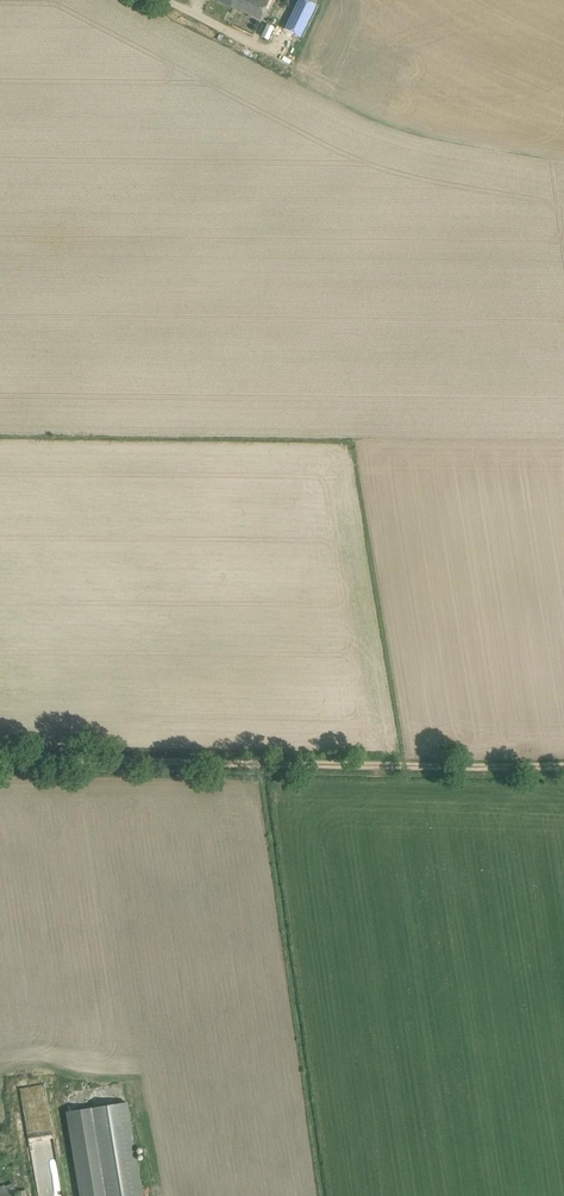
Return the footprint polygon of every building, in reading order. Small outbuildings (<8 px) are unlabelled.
[(268,0),(234,0),(231,7),(238,11),(239,10),(262,21),(271,2),(268,0)] [(285,28),(301,36),(316,5),(305,0),(298,0),(285,28)] [(267,24),(261,37),(277,44),(283,32),(274,28),(274,27),(267,24)] [(88,1111),(70,1114),(82,1195),(143,1195),(128,1105),(88,1111)]
